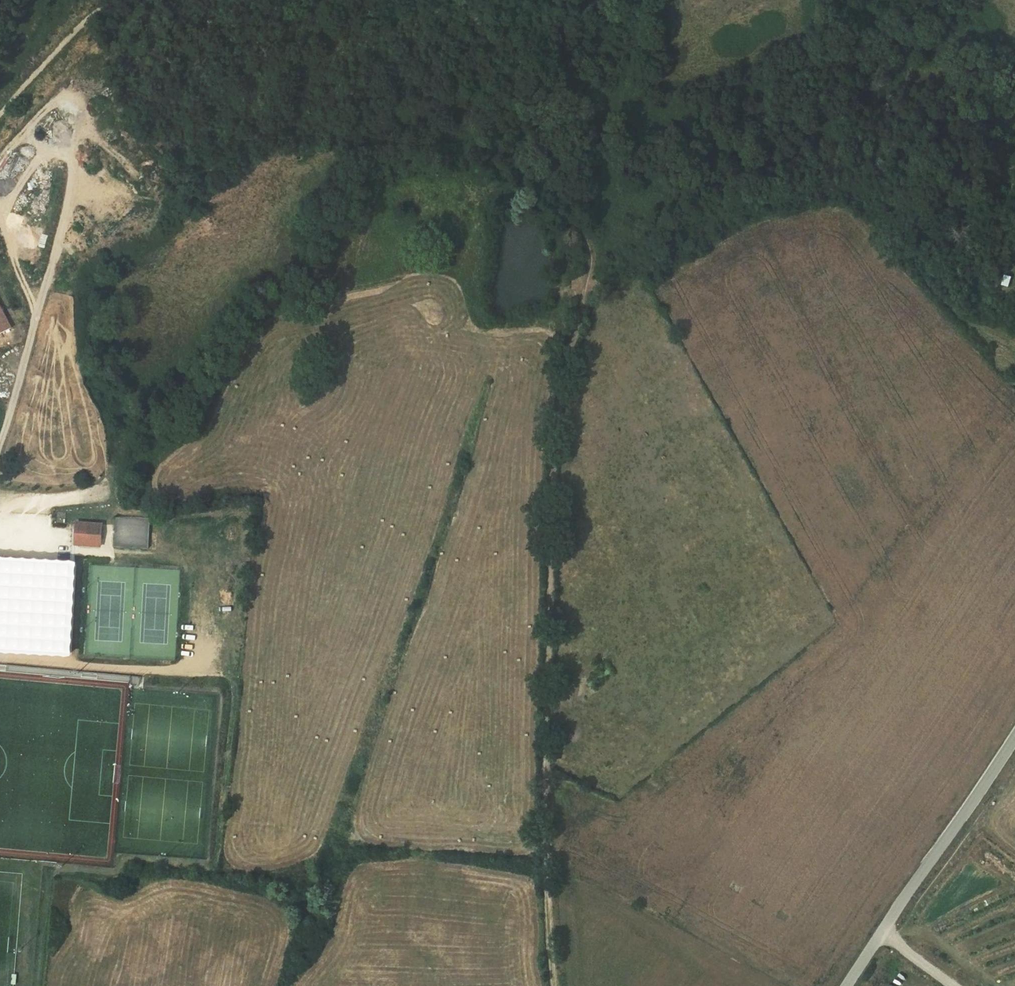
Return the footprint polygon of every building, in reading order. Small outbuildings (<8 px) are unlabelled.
[(11,328),(0,308),(0,334),(11,328)] [(147,517),(114,517),(114,546),(147,546),(147,517)] [(102,525),(77,523),(76,539),(101,541),(102,525)] [(81,560),(0,557),(0,653),(77,656),(81,560)]
